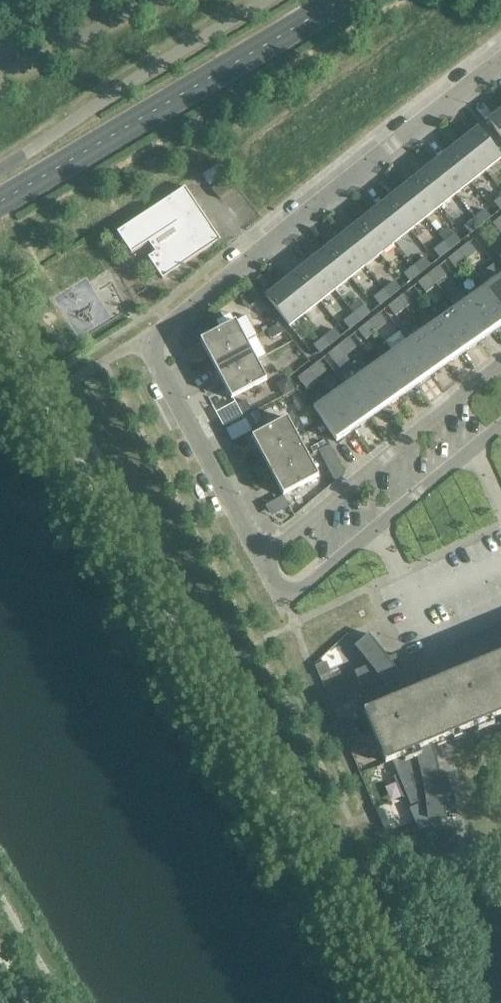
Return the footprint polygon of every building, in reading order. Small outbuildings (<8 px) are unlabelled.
[(488,120),(500,138),(500,111),(488,120)] [(477,128),(462,141),(485,171),(500,159),(500,158),(477,128)] [(485,171),(462,141),(447,153),(470,183),(485,171)] [(470,183),(447,153),(432,165),(455,195),(470,183)] [(225,173),(218,165),(202,176),(210,186),(225,173)] [(455,195),(432,165),(417,177),(440,207),(455,195)] [(227,176),(212,189),(219,199),(235,186),(227,176)] [(440,207),(417,177),(402,189),(425,219),(440,207)] [(187,189),(119,235),(133,256),(151,245),(157,255),(150,259),(164,281),(223,242),(187,189)] [(425,219),(402,189),(387,201),(410,230),(425,219)] [(410,230),(387,201),(371,212),(395,242),(410,230)] [(484,211),(474,219),(480,226),(490,218),(484,211)] [(395,242),(371,212),(356,224),(380,254),(395,242)] [(493,223),(500,233),(500,232),(500,217),(493,223)] [(480,226),(474,219),(464,226),(470,234),(480,226)] [(380,254),(356,224),(341,236),(365,266),(380,254)] [(454,234),(444,242),(450,250),(460,242),(454,234)] [(365,266),(341,236),(326,248),(350,278),(365,266)] [(450,250),(444,242),(434,250),(440,258),(450,250)] [(468,243),(458,251),(466,260),(476,252),(468,243)] [(350,278),(326,248),(311,260),(335,290),(350,278)] [(466,260),(458,251),(448,259),(456,268),(466,260)] [(424,258),(414,266),(420,274),(430,266),(424,258)] [(335,290),(311,260),(296,272),(320,302),(335,290)] [(420,274),(414,266),(404,274),(409,280),(410,282),(420,274)] [(446,276),(438,267),(428,275),(436,284),(446,276)] [(320,302),(296,272),(281,284),(305,314),(320,302)] [(436,284),(428,275),(418,283),(426,292),(436,284)] [(487,287),(500,307),(500,277),(487,287)] [(394,282),(384,290),(390,298),(400,290),(394,282)] [(305,314),(281,284),(265,297),(289,326),(305,314)] [(487,287),(471,298),(495,332),(500,327),(500,307),(487,287)] [(390,298),(384,290),(374,298),(380,306),(390,298)] [(416,300),(408,291),(398,298),(406,308),(416,300)] [(406,308),(398,298),(388,306),(396,316),(406,308)] [(495,332),(471,298),(455,309),(479,343),(495,332)] [(364,306),(354,314),(360,321),(370,313),(364,306)] [(479,343),(455,309),(440,320),(463,354),(479,343)] [(360,321),(354,314),(344,322),(350,329),(360,321)] [(386,324),(378,314),(368,322),(376,332),(386,324)] [(228,315),(216,321),(221,330),(232,323),(228,315)] [(463,354),(440,320),(424,331),(447,365),(463,354)] [(200,341),(210,361),(246,341),(236,322),(200,341)] [(376,332),(368,322),(358,330),(366,340),(376,332)] [(401,333),(408,342),(432,375),(447,365),(424,331),(416,322),(401,333)] [(279,324),(266,331),(271,340),(284,333),(279,324)] [(334,330),(324,338),(330,345),(340,337),(334,330)] [(330,345),(324,338),(314,346),(320,353),(330,345)] [(356,348),(348,338),(338,346),(346,355),(356,348)] [(256,361),(246,341),(210,361),(221,380),(256,361)] [(432,375),(408,342),(392,353),(416,386),(432,375)] [(346,355),(338,346),(328,354),(335,363),(345,356),(346,355)] [(416,386),(392,353),(377,364),(400,398),(416,386)] [(345,356),(335,363),(344,374),(353,366),(345,356)] [(267,380),(256,361),(221,380),(231,400),(267,380)] [(325,371),(318,362),(308,370),(315,379),(325,371)] [(400,398),(377,364),(361,375),(384,408),(400,398)] [(315,379),(308,370),(298,378),(305,387),(315,379)] [(384,408),(361,375),(345,386),(369,419),(384,408)] [(369,419),(345,386),(329,397),(353,430),(369,419)] [(353,430),(329,397),(313,408),(336,442),(353,430)] [(245,402),(236,406),(242,418),(251,413),(245,402)] [(262,422),(257,412),(245,418),(250,429),(262,422)] [(252,437),(262,457),(298,438),(287,418),(252,437)] [(308,457),(298,438),(262,457),(272,476),(308,457)] [(325,462),(336,456),(331,446),(319,452),(325,462)] [(319,477),(308,457),(272,476),(283,496),(319,477)] [(410,693),(405,684),(401,678),(398,673),(402,671),(395,655),(388,658),(383,652),(378,646),(374,640),(368,634),(354,647),(358,651),(362,656),(367,662),(370,665),(355,672),(364,694),(360,697),(366,711),(363,712),(385,764),(392,761),(398,775),(393,777),(402,798),(407,797),(410,804),(425,798),(426,803),(426,808),(427,819),(446,818),(445,811),(445,804),(444,797),(443,791),(451,788),(445,773),(440,774),(438,768),(437,762),(435,755),(432,745),(500,716),(500,655),(410,693)]
